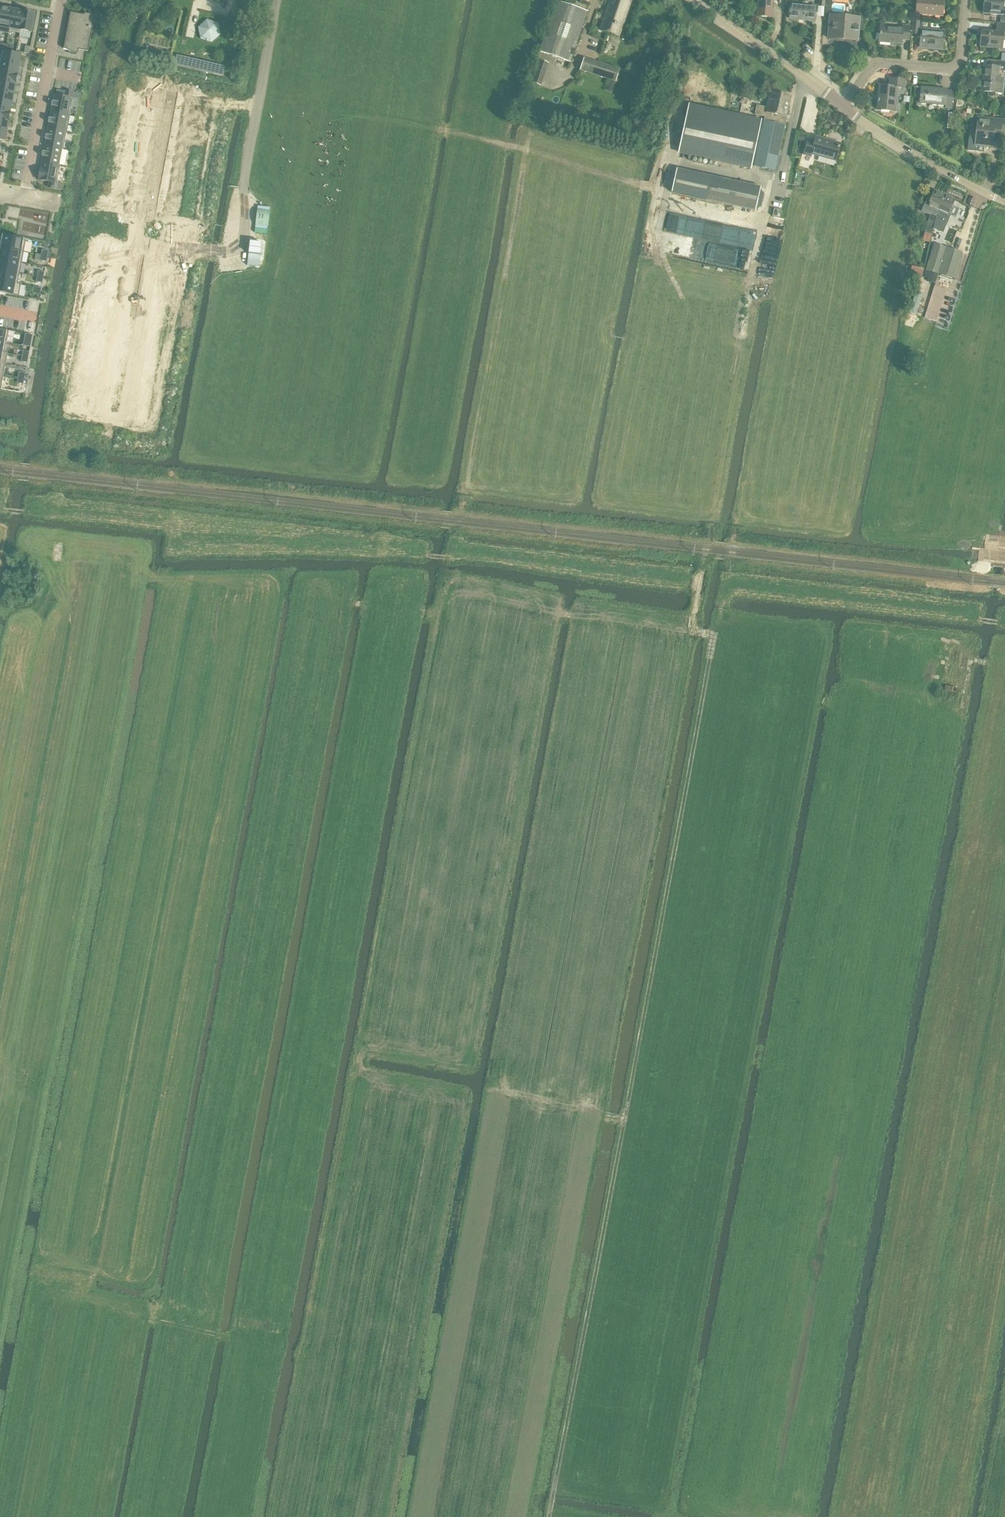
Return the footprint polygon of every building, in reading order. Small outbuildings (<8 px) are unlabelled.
[(593,62),(606,66),(611,50),(608,49),(610,43),(613,43),(616,36),(619,37),(631,0),(610,0),(599,30),(600,30),(593,51),(596,52),(593,62)] [(757,16),(772,17),(773,0),(758,0),(757,16)] [(944,0),(917,0),(916,14),(942,16),(944,0)] [(983,14),(1004,16),(1004,6),(1003,6),(1004,0),(984,0),(983,14)] [(570,62),(587,11),(557,1),(539,52),(570,62)] [(815,22),(817,6),(791,3),(789,19),(815,22)] [(13,10),(2,8),(0,19),(0,32),(8,34),(9,31),(13,10)] [(844,18),(843,39),(857,40),(857,28),(863,29),(865,9),(859,8),(858,19),(844,18)] [(20,31),(23,12),(13,10),(9,31),(19,33),(20,31)] [(23,12),(20,31),(31,33),(34,14),(23,12)] [(71,13),(64,49),(77,54),(78,54),(79,50),(89,52),(95,16),(85,14),(85,15),(71,13)] [(830,17),(829,38),(843,39),(844,18),(830,17)] [(212,43),(221,35),(218,23),(207,20),(198,27),(201,39),(212,43)] [(942,50),(944,31),(921,29),(922,22),(913,22),(911,34),(920,35),(919,48),(942,50)] [(997,25),(996,32),(981,31),(980,47),(1003,49),(1003,39),(1004,39),(1004,25),(997,25)] [(908,40),(909,27),(903,26),(902,29),(880,27),(879,42),(890,43),(890,44),(901,45),(901,39),(908,40)] [(4,52),(2,62),(19,66),(21,56),(4,52)] [(186,58),(184,68),(204,72),(206,62),(186,58)] [(616,83),(620,70),(606,66),(593,62),(584,59),(580,71),(616,83)] [(981,91),(988,92),(988,94),(989,96),(990,97),(992,97),(994,97),(995,95),(996,93),(1002,94),(1004,78),(999,78),(1000,68),(1004,68),(1004,62),(1001,61),(987,60),(986,65),(983,65),(981,91)] [(19,66),(2,62),(0,71),(0,72),(17,75),(19,66)] [(16,85),(17,75),(0,72),(0,82),(16,85)] [(531,76),(529,82),(541,86),(543,80),(531,76)] [(904,89),(905,80),(890,79),(889,86),(879,86),(878,94),(880,94),(879,100),(878,100),(877,111),(895,112),(896,102),(894,102),(895,96),(896,96),(897,88),(904,89)] [(16,85),(0,82),(0,91),(14,94),(16,85)] [(951,109),(953,92),(947,91),(947,90),(921,87),(919,103),(945,106),(945,108),(951,109)] [(14,94),(0,91),(0,101),(12,103),(14,94)] [(52,107),(51,113),(70,116),(73,99),(71,99),(72,93),(67,92),(65,98),(55,96),(53,102),(52,107)] [(788,111),(791,97),(770,93),(767,108),(757,106),(755,115),(764,117),(764,120),(754,166),(775,170),(786,118),(787,118),(787,116),(788,116),(789,112),(788,111)] [(184,98),(181,113),(189,114),(193,115),(192,121),(207,124),(211,103),(184,98)] [(12,103),(0,101),(0,111),(10,113),(12,103)] [(689,106),(679,153),(750,168),(761,121),(689,106)] [(10,113),(0,111),(0,121),(8,122),(10,113)] [(49,124),(48,129),(67,133),(70,116),(51,113),(50,119),(49,119),(49,124)] [(1004,134),(1004,120),(978,117),(975,139),(969,138),(968,151),(983,152),(984,146),(992,147),(993,144),(994,131),(1000,132),(1000,133),(1004,134)] [(0,121),(0,130),(7,132),(8,122),(0,121)] [(46,140),(45,146),(62,149),(62,150),(64,150),(67,133),(48,129),(47,135),(46,135),(45,140),(46,140)] [(828,141),(823,140),(824,139),(816,136),(814,142),(808,140),(804,155),(811,157),(811,155),(835,161),(840,143),(828,140),(828,141)] [(43,157),(42,163),(59,166),(62,150),(62,149),(45,146),(44,152),(43,152),(42,157),(43,157)] [(42,163),(39,180),(50,182),(49,188),(54,189),(56,190),(60,166),(59,166),(42,163)] [(675,179),(672,194),(706,201),(711,177),(682,171),(680,180),(675,179)] [(168,181),(166,194),(191,199),(193,187),(195,187),(196,180),(181,177),(180,183),(177,183),(168,181)] [(750,185),(745,209),(755,211),(760,187),(750,185)] [(927,200),(921,213),(930,217),(925,232),(932,235),(933,229),(938,211),(944,195),(934,191),(930,201),(927,200)] [(938,211),(933,229),(943,233),(947,224),(945,223),(948,215),(956,218),(959,209),(952,206),(955,199),(944,195),(938,211)] [(4,236),(1,248),(24,252),(26,240),(16,239),(16,238),(11,237),(11,238),(4,236)] [(954,280),(962,252),(946,247),(933,244),(925,270),(938,274),(954,280)] [(0,255),(0,259),(22,263),(24,252),(1,248),(0,255)] [(160,254),(157,266),(185,271),(188,252),(173,249),(172,256),(168,255),(160,253),(159,254),(160,254)] [(20,273),(22,263),(0,259),(0,270),(20,273)] [(155,278),(155,279),(163,281),(167,281),(166,287),(181,290),(185,271),(157,266),(155,278)] [(923,269),(911,267),(910,275),(921,277),(923,269)] [(18,284),(18,283),(20,273),(0,270),(0,281),(18,284)] [(0,293),(0,294),(5,295),(5,294),(19,296),(21,284),(18,283),(18,284),(0,281),(0,293)] [(7,342),(9,331),(0,329),(0,341),(7,342)] [(25,334),(23,346),(30,347),(33,335),(25,334)] [(61,371),(60,381),(74,384),(77,368),(68,367),(67,372),(61,371)] [(77,368),(74,384),(88,386),(90,376),(84,376),(85,370),(77,368)] [(142,380),(140,390),(154,392),(157,377),(148,376),(147,381),(142,380)] [(157,377),(154,392),(168,395),(170,385),(164,384),(166,379),(157,377)] [(60,381),(58,391),(63,392),(62,397),(71,399),(74,384),(60,381)] [(74,384),(71,399),(80,401),(81,395),(86,396),(88,386),(74,384)] [(140,390),(138,399),(143,400),(142,406),(151,408),(154,392),(140,390)] [(154,392),(151,408),(160,409),(161,404),(166,405),(168,395),(154,392)]
